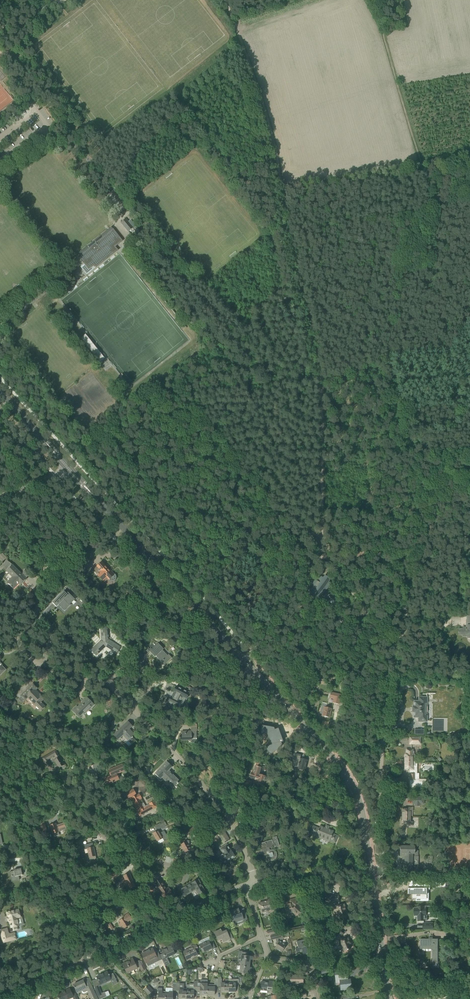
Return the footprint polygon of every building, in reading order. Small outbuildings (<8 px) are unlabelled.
[(10,97),(10,96),(0,84),(0,105),(3,104),(5,103),(9,102),(8,98),(10,97)] [(121,223),(128,232),(133,228),(126,219),(121,223)] [(113,229),(79,257),(89,269),(93,266),(95,268),(118,250),(115,247),(122,241),(113,229)] [(25,345),(21,349),(30,357),(34,354),(25,345)] [(7,560),(0,568),(2,569),(3,569),(5,571),(6,571),(12,577),(7,582),(13,589),(19,583),(20,581),(23,583),(26,579),(26,578),(21,574),(12,564),(10,562),(9,562),(7,560)] [(114,575),(107,568),(102,562),(97,567),(99,569),(98,571),(100,572),(97,575),(103,581),(107,578),(109,580),(110,580),(110,581),(111,581),(112,581),(113,581),(113,580),(114,580),(114,581),(115,580),(116,579),(116,578),(116,577),(116,576),(115,575),(115,574),(114,575)] [(90,582),(97,575),(94,572),(93,573),(91,570),(85,576),(90,582)] [(310,591),(320,599),(331,584),(321,576),(310,591)] [(64,591),(53,603),(56,607),(58,605),(64,610),(64,611),(70,605),(69,603),(74,599),(68,594),(67,594),(64,591)] [(326,600),(333,605),(337,598),(331,594),(326,600)] [(459,632),(459,634),(461,635),(463,635),(463,636),(468,636),(468,639),(469,639),(469,620),(467,621),(467,625),(468,625),(468,628),(463,628),(463,629),(461,629),(459,630),(459,632)] [(91,650),(96,655),(106,646),(117,653),(120,647),(108,640),(107,627),(102,628),(102,627),(100,627),(101,640),(95,646),(95,647),(91,650)] [(247,642),(250,646),(255,642),(251,638),(247,642)] [(161,662),(164,659),(167,662),(172,658),(169,654),(167,655),(163,650),(163,649),(158,643),(149,651),(150,652),(155,657),(156,656),(157,657),(157,656),(162,661),(161,662)] [(21,696),(25,701),(28,698),(40,711),(46,707),(41,701),(43,698),(40,695),(35,690),(37,688),(33,685),(21,696)] [(171,697),(168,703),(171,704),(170,705),(173,707),(174,706),(177,707),(180,709),(182,703),(185,698),(186,699),(189,693),(176,687),(174,692),(173,692),(174,693),(171,697)] [(334,699),(333,703),(338,704),(341,695),(331,692),(330,698),(334,699)] [(76,706),(72,710),(74,712),(74,711),(79,717),(83,713),(84,714),(86,712),(85,712),(90,707),(90,708),(93,705),(86,697),(82,701),(83,702),(78,707),(76,706)] [(413,718),(418,718),(418,722),(427,722),(427,697),(418,697),(418,701),(413,701),(413,706),(412,706),(412,713),(413,713),(413,718)] [(323,717),(326,718),(326,717),(329,718),(331,709),(326,708),(327,704),(322,703),(320,713),(322,714),(322,716),(323,716),(323,717)] [(19,735),(14,738),(17,743),(25,738),(22,733),(30,727),(25,721),(15,729),(19,735)] [(127,741),(127,742),(130,745),(134,741),(132,738),(133,738),(132,737),(134,735),(131,731),(130,731),(128,729),(132,726),(128,722),(113,735),(118,740),(122,736),(127,741)] [(261,726),(260,732),(268,733),(269,733),(272,740),(270,741),(271,741),(272,745),(266,749),(270,754),(281,746),(282,746),(282,745),(281,746),(280,742),(282,741),(278,730),(274,731),(273,728),(261,726)] [(194,731),(182,732),(182,739),(191,739),(196,739),(196,731),(197,731),(197,728),(194,728),(194,731)] [(42,758),(47,766),(49,771),(53,768),(48,761),(47,762),(46,760),(54,756),(56,759),(54,760),(59,768),(64,765),(55,750),(42,758)] [(405,755),(405,762),(414,762),(414,761),(414,758),(415,757),(416,756),(415,755),(414,754),(414,751),(413,751),(413,750),(406,750),(406,755),(405,755)] [(291,753),(289,763),(294,764),(294,765),(295,764),(299,765),(297,769),(305,771),(308,760),(307,760),(307,758),(302,757),(302,759),(300,758),(301,755),(291,753)] [(414,762),(405,762),(405,769),(410,769),(410,773),(409,773),(409,780),(415,780),(415,788),(427,787),(427,779),(419,779),(419,773),(417,773),(417,761),(414,761),(414,762)] [(163,766),(155,774),(161,779),(162,778),(172,788),(178,783),(179,781),(169,771),(172,768),(166,762),(163,766)] [(256,783),(263,785),(264,781),(265,781),(266,779),(265,778),(266,777),(259,774),(261,768),(258,767),(258,766),(259,766),(260,763),(257,762),(256,766),(255,766),(253,773),(252,772),(250,778),(256,780),(256,783)] [(116,773),(104,778),(107,784),(119,779),(116,773)] [(242,787),(250,789),(252,781),(247,780),(248,777),(245,776),(242,787)] [(133,789),(125,793),(128,799),(131,797),(132,798),(131,798),(138,811),(141,809),(143,814),(145,813),(147,814),(147,812),(157,806),(154,801),(145,806),(141,799),(142,799),(139,794),(137,795),(133,789)] [(416,806),(419,806),(419,804),(423,804),(424,798),(419,797),(413,797),(413,804),(415,804),(415,805),(416,805),(416,806)] [(402,809),(402,816),(410,817),(410,811),(413,811),(413,808),(407,807),(407,809),(402,809)] [(402,816),(402,824),(407,824),(407,826),(412,826),(412,822),(410,822),(410,817),(402,816)] [(154,826),(157,830),(161,828),(162,829),(165,827),(163,822),(154,826)] [(49,826),(53,834),(54,834),(55,836),(59,835),(57,828),(59,828),(59,829),(66,827),(64,823),(56,825),(56,824),(49,826)] [(312,826),(309,833),(316,836),(316,837),(320,839),(328,841),(329,842),(329,841),(335,843),(338,836),(332,834),(333,831),(328,829),(329,828),(325,826),(325,828),(320,826),(319,828),(312,826)] [(196,832),(193,827),(186,831),(189,836),(196,832)] [(153,834),(157,841),(163,838),(164,840),(168,837),(164,831),(160,833),(159,830),(153,834)] [(266,852),(266,853),(267,854),(269,854),(270,856),(266,857),(266,858),(267,859),(268,860),(269,860),(269,861),(270,861),(271,861),(272,861),(273,861),(274,860),(275,860),(275,859),(276,859),(276,853),(276,852),(276,851),(275,851),(274,850),(273,850),(272,850),(271,850),(270,850),(269,848),(273,847),(279,845),(276,836),(273,837),(272,839),(265,841),(265,842),(261,843),(262,846),(261,849),(255,851),(256,855),(258,855),(260,854),(265,855),(265,852),(266,852)] [(76,842),(77,847),(79,846),(80,850),(87,849),(90,860),(96,859),(95,856),(96,856),(94,847),(93,847),(92,843),(83,845),(82,840),(76,842)] [(183,843),(181,845),(183,849),(183,853),(189,853),(189,850),(191,849),(189,846),(189,841),(183,841),(183,843)] [(219,857),(223,864),(235,857),(230,850),(227,845),(220,849),(223,854),(219,857)] [(404,873),(412,873),(412,867),(415,867),(415,865),(418,865),(418,851),(415,851),(415,846),(400,846),(400,854),(400,856),(402,856),(402,873),(404,873)] [(14,871),(10,872),(12,881),(19,879),(18,876),(22,875),(21,869),(14,870),(14,871)] [(108,874),(111,879),(118,876),(116,871),(108,874)] [(123,876),(125,879),(122,880),(125,885),(128,884),(130,888),(134,886),(132,882),(133,881),(129,873),(123,876)] [(160,893),(164,899),(172,893),(169,888),(166,889),(160,879),(155,883),(161,893),(160,893)] [(192,883),(180,890),(184,896),(195,890),(198,895),(205,891),(198,880),(192,883)] [(409,888),(408,888),(408,895),(412,895),(412,899),(417,899),(417,898),(417,897),(420,897),(420,899),(422,899),(425,899),(426,899),(426,895),(427,895),(427,890),(430,890),(430,884),(419,884),(409,884),(409,888)] [(344,911),(346,910),(344,904),(339,906),(338,903),(339,903),(338,895),(325,896),(325,904),(331,904),(333,908),(332,908),(336,918),(346,915),(344,911)] [(284,905),(286,914),(291,913),(292,916),(301,913),(299,906),(297,898),(290,900),(291,903),(284,905)] [(268,911),(273,910),(271,899),(266,900),(267,901),(259,903),(262,914),(268,912),(268,911)] [(433,912),(432,906),(417,907),(417,908),(414,908),(415,916),(418,916),(418,921),(427,921),(427,912),(433,912)] [(6,913),(8,917),(7,917),(8,921),(8,920),(9,922),(10,922),(10,925),(10,926),(11,926),(11,928),(13,927),(14,931),(18,929),(18,927),(19,926),(17,918),(21,917),(19,909),(9,912),(6,913)] [(232,914),(232,915),(233,917),(232,917),(234,923),(244,920),(245,922),(248,921),(246,914),(242,915),(241,914),(240,914),(238,909),(231,911),(232,914)] [(123,913),(116,917),(120,923),(118,924),(119,926),(122,930),(129,925),(127,922),(132,919),(129,915),(128,913),(124,915),(123,913)] [(320,926),(321,934),(332,933),(331,925),(320,926)] [(214,932),(218,940),(222,939),(223,942),(230,939),(228,936),(231,934),(229,929),(222,933),(220,929),(214,932)] [(342,948),(343,952),(351,948),(349,944),(350,944),(348,938),(343,940),(341,936),(343,934),(340,931),(337,933),(331,936),(334,941),(338,939),(339,941),(338,942),(340,948),(342,948)] [(1,935),(3,940),(3,943),(11,941),(9,933),(1,935)] [(317,942),(317,944),(322,944),(322,942),(325,942),(325,937),(315,936),(314,942),(317,942)] [(198,943),(199,944),(203,953),(211,949),(212,950),(215,948),(212,940),(209,941),(208,940),(205,941),(203,939),(199,941),(199,942),(198,943)] [(298,948),(295,949),(296,953),(302,951),(303,953),(305,953),(305,955),(308,954),(306,946),(310,945),(308,939),(305,940),(305,939),(296,942),(298,948)] [(420,947),(432,947),(432,964),(438,964),(438,939),(420,939),(420,947)] [(276,944),(277,945),(275,948),(281,952),(286,945),(278,940),(276,944)] [(197,956),(195,951),(198,950),(195,944),(190,946),(190,948),(182,951),(187,961),(197,956)] [(164,955),(160,957),(162,960),(162,961),(163,961),(163,963),(165,966),(170,964),(167,958),(175,954),(173,951),(171,946),(170,947),(170,946),(167,947),(168,948),(162,951),(164,955)] [(152,949),(142,954),(144,958),(146,963),(148,966),(162,960),(160,957),(158,952),(155,954),(155,953),(152,949)] [(237,958),(237,962),(249,963),(250,959),(252,960),(252,957),(249,956),(249,953),(242,953),(241,959),(237,958)] [(141,971),(145,969),(141,960),(134,963),(132,959),(129,960),(129,961),(123,964),(127,973),(128,975),(134,972),(133,970),(137,968),(139,967),(141,971)] [(249,963),(237,962),(236,966),(240,966),(239,972),(247,973),(247,970),(251,971),(251,968),(249,968),(249,963)] [(348,979),(347,971),(334,972),(335,979),(339,978),(340,991),(351,989),(350,981),(350,979),(348,979)] [(99,981),(100,984),(106,981),(107,983),(115,979),(113,973),(109,975),(109,974),(108,975),(107,972),(100,975),(97,977),(99,981)] [(228,979),(228,992),(229,992),(229,993),(232,993),(232,992),(235,992),(235,987),(238,987),(238,988),(239,988),(239,984),(242,985),(242,977),(239,977),(239,979),(234,979),(231,979),(232,978),(231,977),(230,976),(229,976),(228,976),(228,979)] [(288,981),(288,987),(291,987),(291,984),(298,984),(303,984),(303,976),(295,976),(290,976),(290,981),(288,981)] [(214,984),(207,984),(207,987),(207,995),(214,996),(214,987),(218,987),(218,979),(214,978),(214,984)] [(222,979),(218,979),(218,987),(221,987),(221,992),(228,992),(228,979),(225,979),(225,983),(222,983),(222,979)] [(83,993),(84,993),(85,993),(88,992),(91,998),(98,998),(90,983),(85,985),(83,980),(73,985),(77,993),(81,991),(81,992),(82,993),(83,993)] [(201,981),(197,981),(197,992),(200,992),(200,995),(207,995),(207,987),(207,984),(207,980),(201,980),(201,981)] [(197,981),(194,981),(194,983),(193,983),(192,985),(190,985),(190,983),(187,983),(187,989),(186,989),(186,994),(186,998),(190,998),(193,998),(194,992),(197,992),(197,981)] [(260,990),(260,992),(267,993),(267,991),(273,991),(273,993),(273,995),(277,994),(277,992),(278,987),(274,987),(275,982),(271,981),(270,982),(261,981),(260,990)] [(93,985),(99,998),(100,998),(106,997),(104,992),(101,993),(97,983),(93,985)] [(179,998),(186,998),(186,994),(186,989),(184,989),(184,987),(180,985),(180,983),(176,983),(176,991),(179,991),(179,998)] [(144,990),(149,995),(153,991),(148,986),(144,990)] [(166,991),(162,991),(162,988),(157,988),(157,991),(159,991),(158,998),(165,998),(166,991)] [(59,998),(69,998),(73,997),(73,998),(78,998),(75,993),(72,994),(69,989),(57,995),(59,998)]
